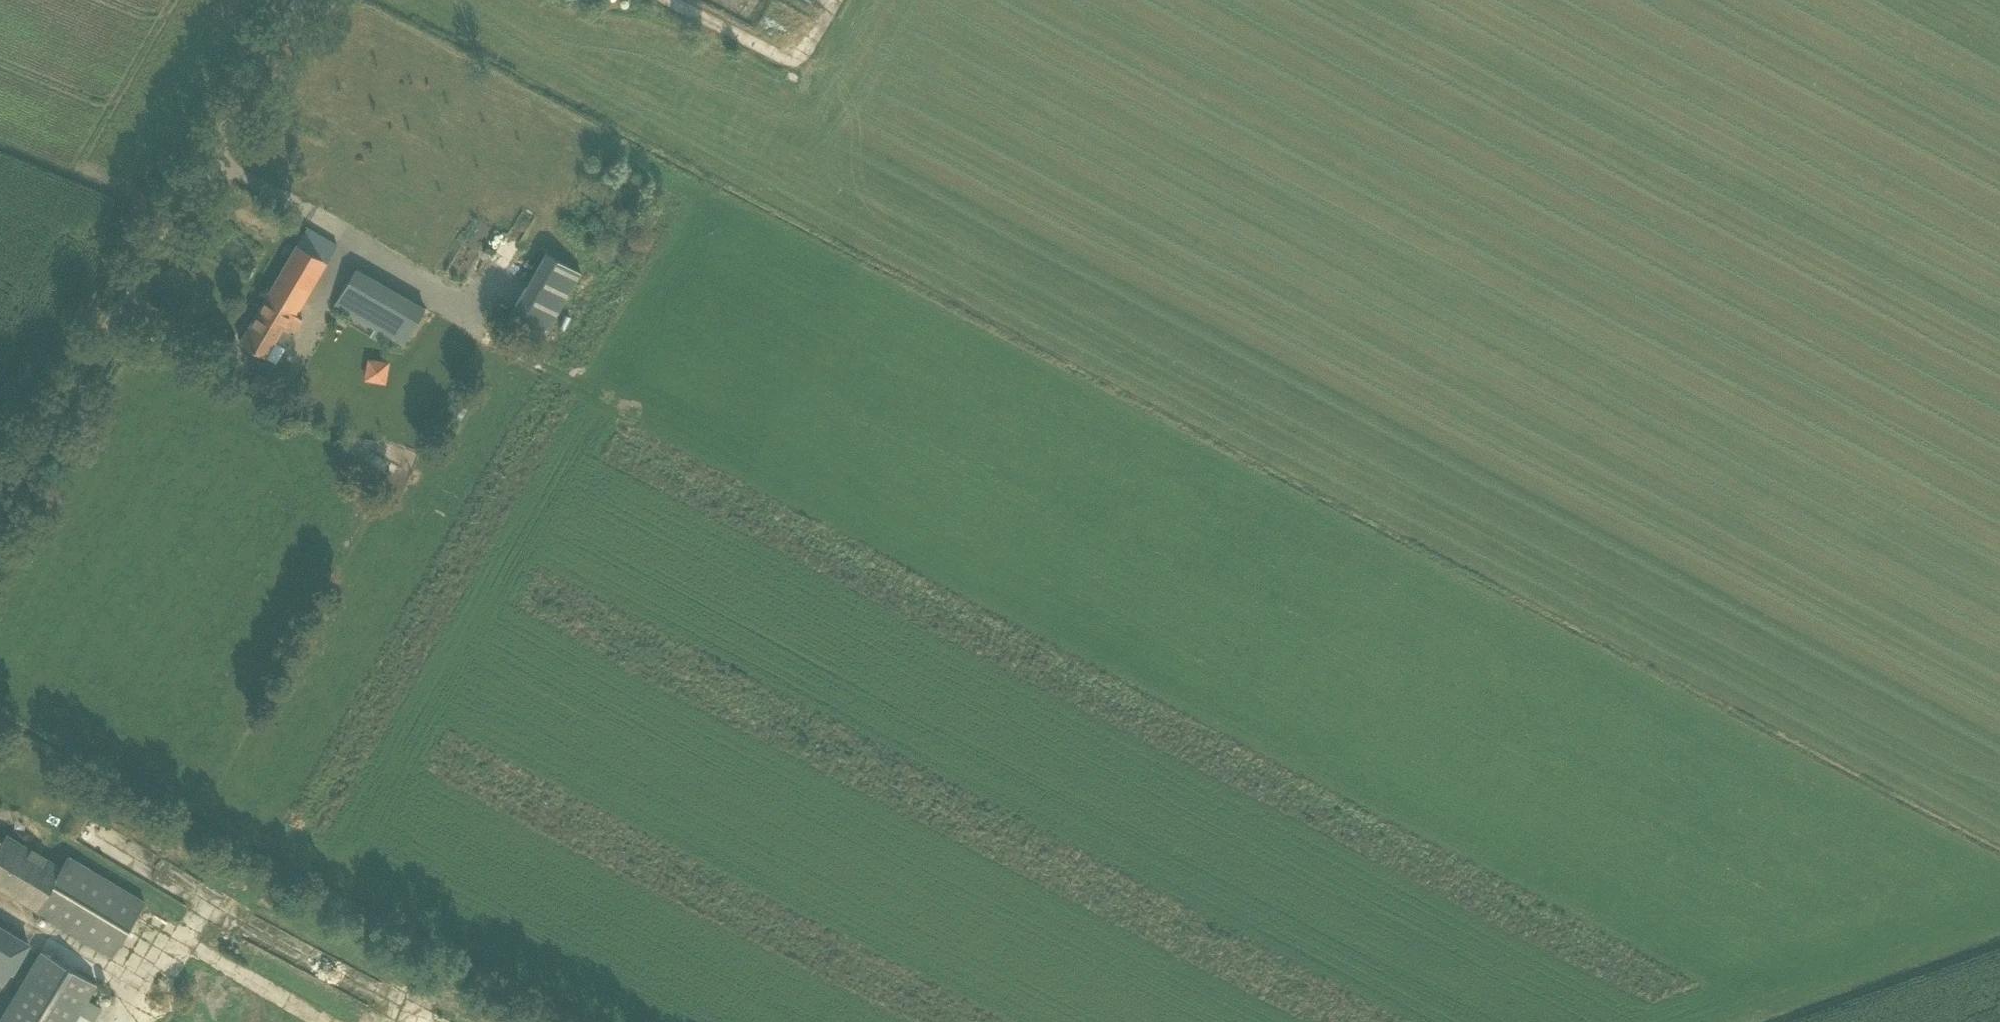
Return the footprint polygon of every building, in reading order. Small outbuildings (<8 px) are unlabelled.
[(336,243),(324,237),(307,227),(239,341),(256,351),(275,361),(301,317),(294,313),(336,243)] [(541,342),(581,273),(545,252),(505,321),(541,342)] [(334,307),(402,346),(424,307),(356,269),(334,307)] [(364,357),(360,379),(384,383),(388,361),(364,357)] [(60,866),(6,834),(3,839),(0,837),(0,888),(37,910),(36,912),(111,957),(145,901),(67,855),(60,866)] [(3,983),(27,942),(0,926),(0,981),(3,983)] [(96,984),(39,950),(0,1016),(0,1021),(74,1021),(96,984)]
